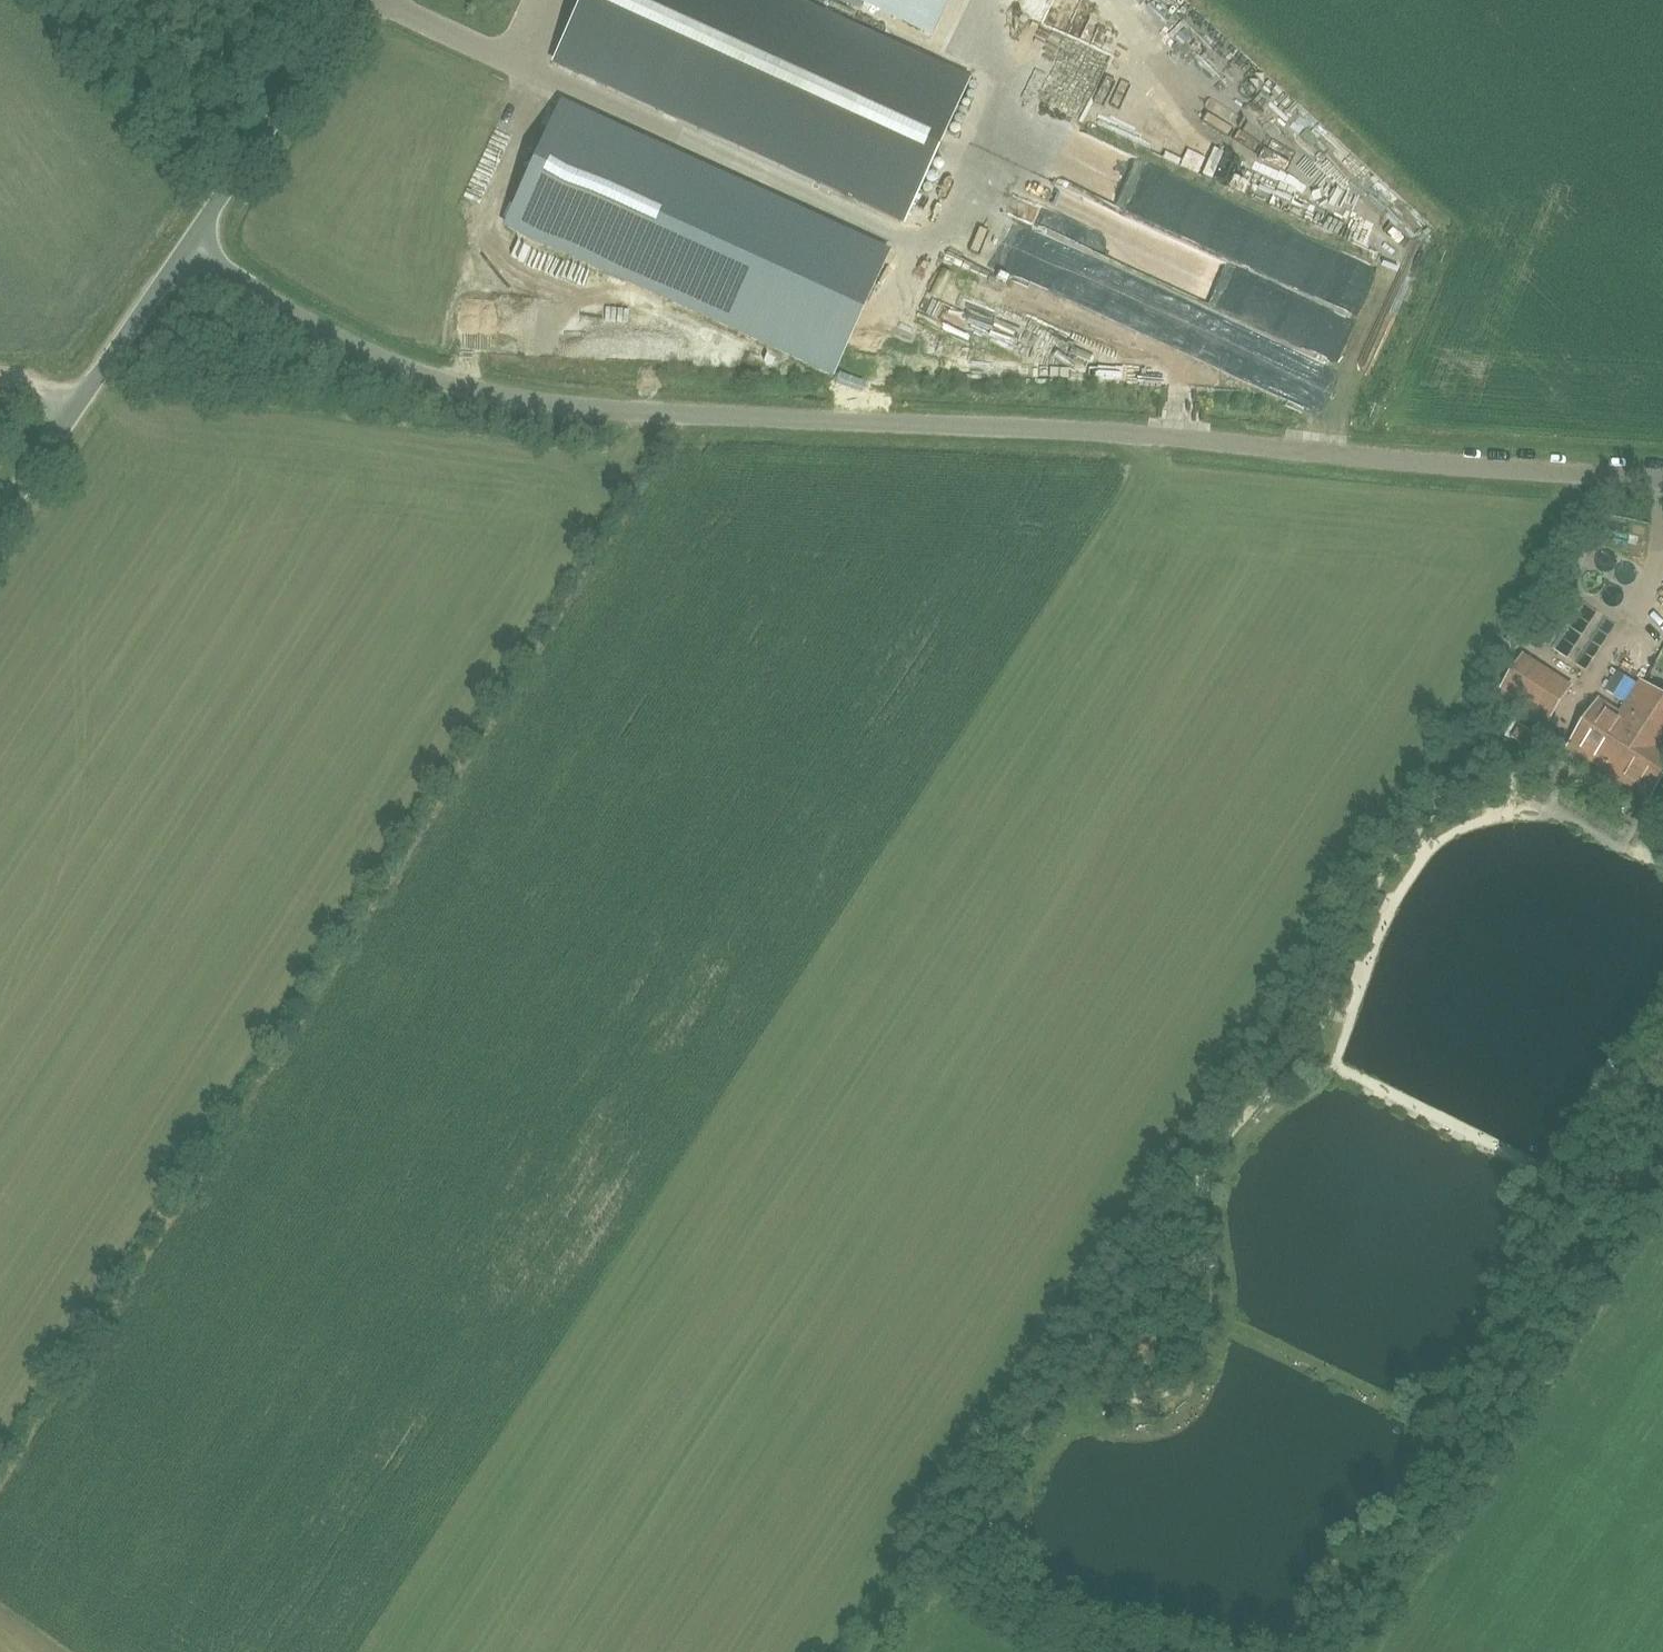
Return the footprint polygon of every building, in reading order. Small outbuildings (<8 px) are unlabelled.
[(552,70),(901,223),(971,78),(794,0),(583,0),(552,70)] [(889,250),(563,101),(508,222),(833,372),(889,250)] [(1263,264),(1268,246),(1245,240),(1241,259),(1263,264)] [(1602,628),(1580,661),(1589,667),(1611,634),(1602,628)] [(1524,659),(1504,689),(1549,719),(1568,689),(1524,659)] [(1622,673),(1610,689),(1627,702),(1639,686),(1622,673)] [(1643,686),(1621,719),(1599,705),(1572,746),(1590,758),(1589,761),(1648,799),(1662,776),(1662,699),(1643,686)]
